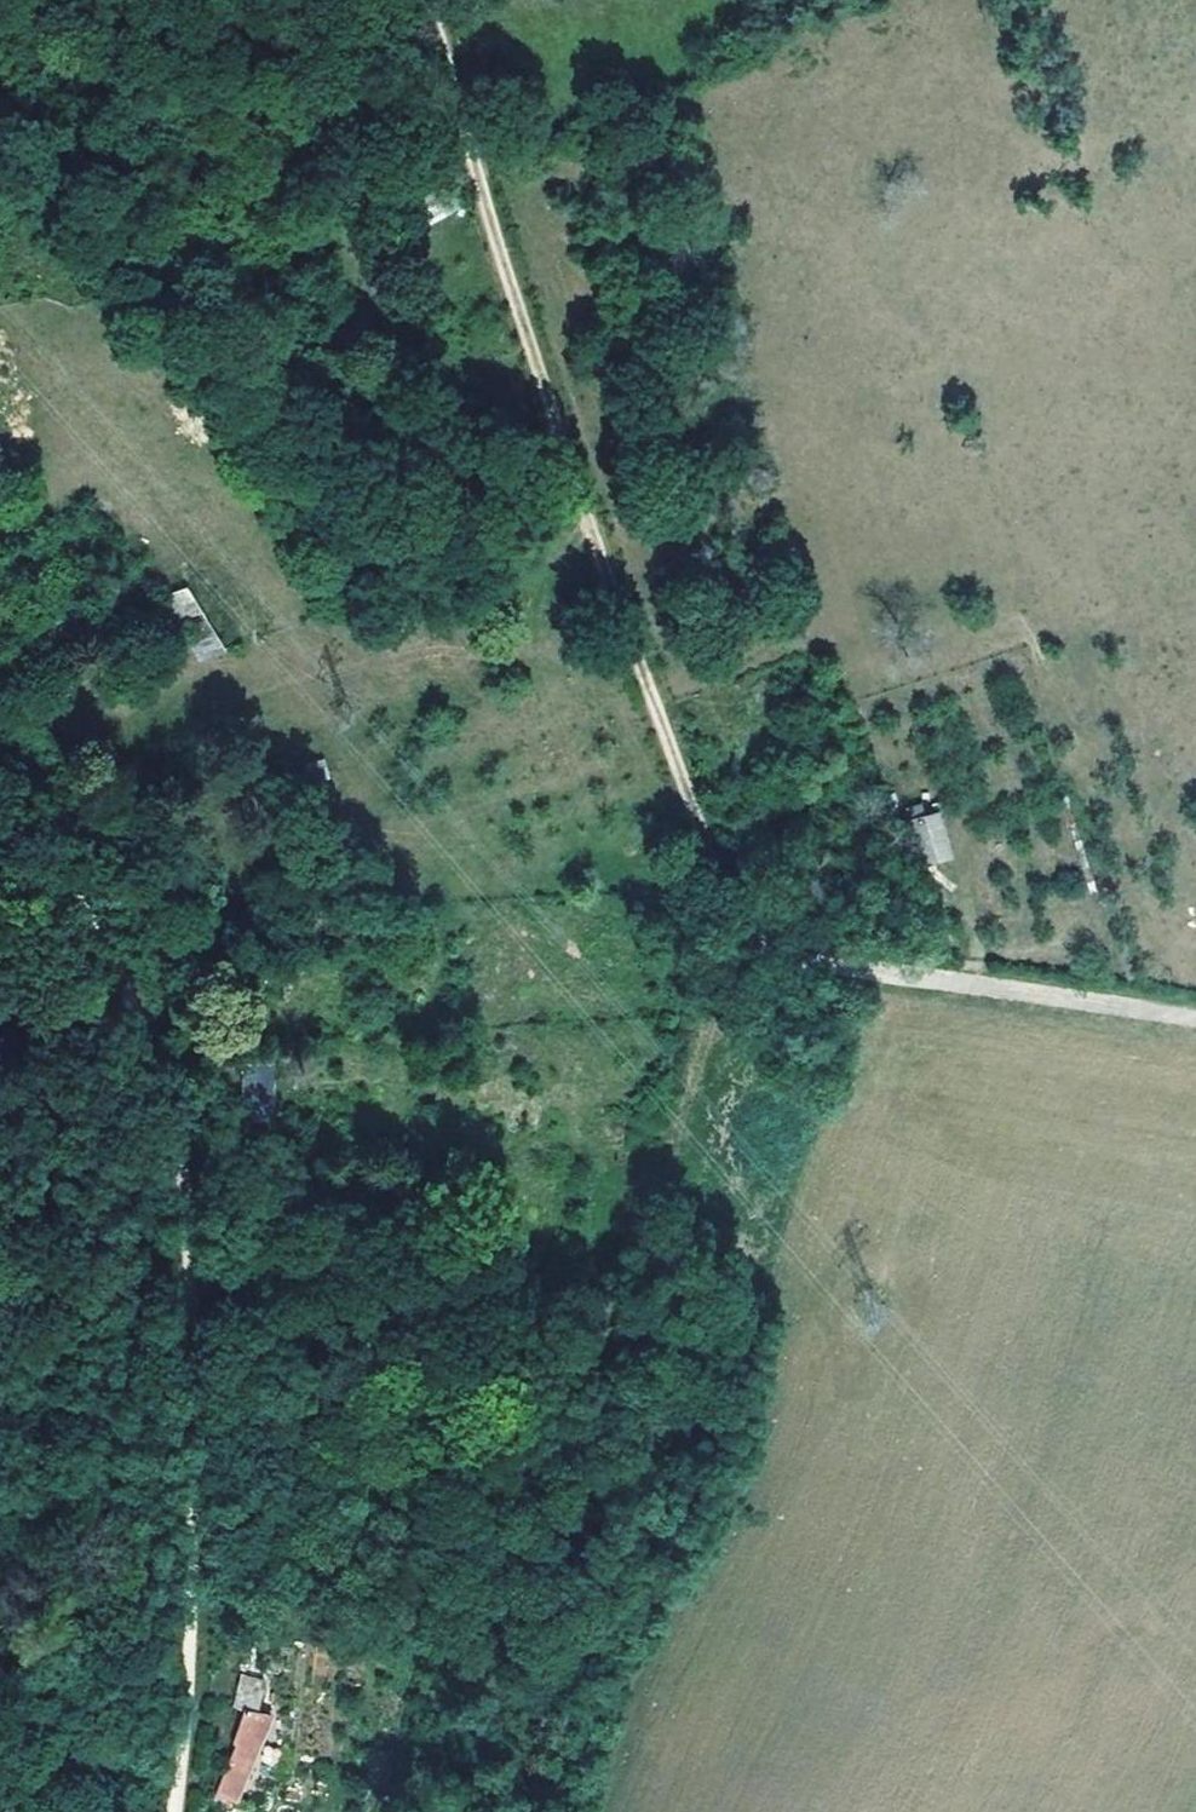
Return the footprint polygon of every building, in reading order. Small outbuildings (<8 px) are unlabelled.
[(180,588),(160,596),(203,659),(225,650),(180,588)] [(907,818),(921,863),(947,855),(933,810),(907,818)] [(244,1117),(268,1117),(267,1054),(243,1054),(244,1117)] [(213,1792),(233,1799),(268,1709),(248,1702),(213,1792)]
